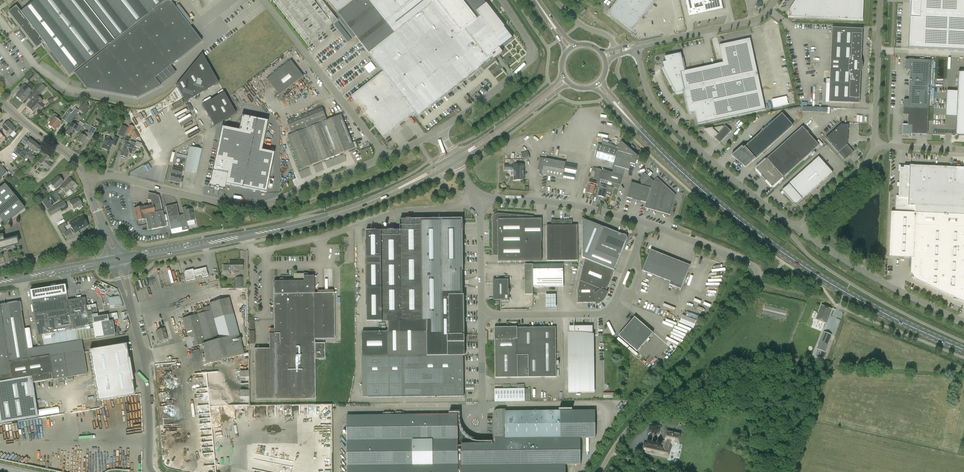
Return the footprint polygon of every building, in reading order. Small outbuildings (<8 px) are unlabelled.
[(44,43),(70,75),(73,72),(166,0),(36,0),(20,12),(16,6),(8,12),(36,49),(44,43)] [(86,89),(138,98),(161,86),(155,79),(202,42),(169,0),(166,0),(73,72),(86,89)] [(512,36),(513,35),(485,0),(472,0),(469,3),(467,0),(327,0),(384,72),(351,96),(383,137),(418,115),(419,117),(493,59),(490,53),(501,45),(512,36)] [(608,13),(632,31),(656,0),(618,0),(608,13)] [(689,10),(697,9),(696,4),(704,3),(705,7),(701,8),(702,13),(706,13),(706,14),(720,11),(717,0),(686,0),(689,10)] [(788,17),(863,21),(863,0),(796,0),(788,11),(788,17)] [(908,49),(963,51),(963,0),(911,0),(910,3),(908,49)] [(859,104),(862,29),(832,28),(829,103),(833,103),(833,107),(845,107),(845,103),(859,104)] [(665,67),(662,68),(676,94),(684,92),(689,114),(695,113),(697,124),(765,110),(761,92),(755,93),(745,46),(751,45),(750,39),(719,46),(723,63),(685,72),(681,54),(664,57),(666,63),(664,64),(665,67)] [(218,83),(202,54),(176,86),(185,102),(218,83)] [(285,63),(286,64),(267,79),(279,95),(304,76),(291,60),(290,61),(289,60),(285,63)] [(902,125),(902,135),(912,135),(912,134),(927,135),(930,61),(905,60),(905,70),(910,70),(908,100),(904,100),(903,115),(908,115),(907,125),(902,125)] [(25,78),(28,82),(29,82),(35,76),(37,74),(36,73),(33,71),(33,70),(30,73),(25,78)] [(958,72),(955,136),(963,136),(963,73),(958,72)] [(21,91),(16,96),(22,102),(32,91),(31,91),(26,86),(26,85),(24,84),(19,89),(21,91)] [(32,95),(35,98),(27,106),(33,112),(37,107),(40,110),(44,106),(41,103),(43,101),(38,97),(47,88),(42,84),(32,95)] [(236,114),(224,93),(202,105),(214,126),(236,114)] [(170,146),(197,131),(177,95),(138,118),(158,153),(167,156),(170,146)] [(786,96),(771,100),(773,108),(788,104),(786,96)] [(78,110),(83,114),(89,106),(84,102),(78,110)] [(287,121),(292,134),(287,136),(301,169),(354,148),(341,115),(327,121),(322,107),(287,121)] [(79,111),(75,108),(73,112),(70,109),(62,119),(68,124),(79,111)] [(49,121),(51,122),(48,126),(55,131),(61,123),(58,121),(60,118),(54,114),(49,121)] [(759,134),(735,156),(734,157),(734,158),(735,159),(745,167),(752,161),(753,162),(793,126),(782,114),(763,131),(762,130),(759,134)] [(221,127),(209,186),(215,187),(214,189),(217,190),(217,188),(223,189),(224,184),(265,193),(273,153),(261,150),(267,121),(239,115),(236,130),(221,127)] [(11,135),(16,130),(11,125),(8,121),(2,128),(7,133),(8,132),(11,135)] [(72,124),(70,127),(66,134),(71,137),(75,131),(78,133),(82,127),(76,122),(74,125),(72,124)] [(128,128),(122,125),(118,135),(124,138),(128,128)] [(841,125),(825,138),(845,160),(854,152),(846,144),(848,125),(841,125)] [(85,132),(83,135),(82,135),(77,142),(83,145),(87,138),(90,140),(96,129),(92,126),(88,133),(85,132)] [(723,126),(716,127),(710,136),(714,140),(715,139),(720,143),(731,132),(725,127),(724,128),(723,126)] [(713,129),(712,128),(706,130),(707,132),(706,133),(710,136),(716,127),(714,128),(713,129)] [(802,127),(755,169),(772,188),(819,146),(802,127)] [(128,129),(124,139),(129,141),(133,132),(132,131),(133,129),(129,128),(128,130),(128,129)] [(106,137),(106,139),(105,139),(101,148),(109,151),(111,145),(116,147),(119,139),(114,137),(112,142),(109,141),(110,139),(109,138),(107,137),(106,137)] [(23,159),(26,156),(35,144),(30,139),(26,145),(29,147),(25,151),(23,150),(19,156),(23,159)] [(598,145),(594,158),(614,163),(617,150),(618,147),(605,142),(603,141),(601,146),(598,145)] [(130,145),(127,143),(125,148),(126,149),(124,151),(128,153),(131,154),(132,152),(133,153),(135,152),(136,150),(135,148),(134,148),(135,143),(131,142),(130,145)] [(603,170),(600,179),(606,181),(620,185),(623,175),(625,169),(629,169),(630,164),(635,165),(637,156),(622,142),(620,144),(618,151),(614,166),(612,172),(612,173),(603,170)] [(126,158),(128,153),(124,151),(126,149),(125,148),(127,143),(125,143),(120,156),(122,156),(121,157),(124,158),(125,157),(126,158)] [(35,144),(26,156),(30,160),(28,162),(31,165),(36,159),(33,156),(32,157),(31,156),(34,151),(37,154),(41,148),(35,144)] [(189,149),(187,149),(186,152),(188,152),(184,171),(196,174),(202,144),(201,144),(200,149),(189,147),(189,149)] [(48,162),(50,159),(46,155),(39,162),(48,170),(52,165),(48,162)] [(789,184),(782,191),(792,203),(793,203),(794,204),(796,204),(797,204),(798,203),(802,199),(802,200),(832,173),(818,157),(788,184),(789,184)] [(577,165),(565,163),(540,158),(537,170),(539,171),(539,173),(540,175),(543,175),(562,178),(563,178),(574,180),(577,165)] [(524,165),(514,165),(504,164),(504,170),(514,170),(513,180),(524,181),(524,165)] [(24,176),(32,168),(29,165),(22,171),(23,172),(22,174),(19,172),(15,177),(18,180),(20,178),(21,180),(24,177),(24,176)] [(956,183),(956,168),(910,166),(910,165),(910,167),(904,167),(904,169),(900,169),(899,196),(896,196),(895,212),(963,215),(963,183),(956,183)] [(172,167),(171,174),(169,181),(179,183),(183,167),(178,166),(178,169),(172,167)] [(599,180),(602,170),(597,168),(594,179),(599,180)] [(642,176),(640,184),(631,182),(627,197),(646,202),(644,207),(670,214),(675,195),(657,177),(653,181),(644,172),(641,176),(642,176)] [(56,190),(63,182),(58,177),(50,184),(56,190)] [(66,193),(76,184),(70,178),(60,187),(66,193)] [(606,184),(606,181),(600,179),(600,181),(598,187),(600,188),(598,196),(605,198),(607,190),(612,191),(614,186),(606,184)] [(24,208),(5,184),(0,188),(0,218),(5,224),(24,208)] [(593,195),(595,187),(588,185),(586,193),(593,195)] [(36,199),(39,197),(38,195),(43,192),(41,190),(33,195),(36,199)] [(145,214),(146,219),(148,230),(165,226),(162,211),(159,195),(148,193),(147,200),(151,200),(152,205),(153,213),(145,214)] [(57,201),(52,195),(47,199),(52,205),(57,201)] [(81,205),(82,205),(78,198),(75,200),(74,199),(70,202),(73,209),(78,207),(79,208),(79,209),(82,207),(81,205)] [(64,201),(48,210),(51,216),(60,211),(61,212),(68,209),(64,201)] [(185,216),(186,221),(180,222),(176,204),(166,207),(172,234),(187,231),(187,230),(188,230),(187,226),(186,222),(194,220),(192,209),(188,210),(187,207),(182,208),(184,216),(185,216)] [(153,213),(152,205),(134,209),(136,221),(146,219),(145,214),(153,213)] [(895,212),(891,212),(889,257),(911,258),(910,277),(963,303),(963,215),(895,212)] [(492,219),(493,255),(498,255),(498,261),(542,261),(541,219),(533,219),(533,216),(498,213),(497,213),(496,213),(496,214),(495,215),(494,215),(493,216),(493,217),(492,218),(492,219)] [(75,234),(88,226),(83,217),(69,224),(75,234)] [(583,258),(585,259),(577,290),(578,303),(596,302),(596,305),(597,304),(599,303),(600,303),(601,303),(602,302),(603,301),(603,300),(604,299),(605,299),(605,298),(606,297),(607,295),(607,294),(608,293),(608,292),(606,291),(614,271),(614,270),(618,260),(595,251),(604,227),(584,219),(583,218),(582,219),(582,220),(582,243),(583,258)] [(464,374),(463,356),(462,280),(461,220),(401,221),(401,231),(366,231),(367,321),(388,321),(388,331),(387,331),(387,332),(362,332),(362,357),(363,397),(464,396),(464,378),(466,378),(466,374),(464,374)] [(562,261),(562,220),(554,220),(553,220),(551,220),(551,225),(546,225),(547,261),(562,261)] [(569,220),(562,220),(562,261),(578,261),(577,225),(572,225),(572,220),(570,220),(569,220)] [(65,238),(73,234),(70,228),(65,231),(62,225),(59,227),(65,238)] [(623,235),(604,227),(595,251),(618,260),(626,241),(627,238),(626,236),(624,235),(623,235)] [(12,238),(12,237),(3,239),(2,235),(0,236),(0,252),(15,248),(14,247),(19,245),(17,237),(12,238)] [(658,252),(658,253),(651,250),(642,271),(670,282),(669,285),(681,289),(690,266),(661,254),(661,253),(658,252)] [(223,265),(223,271),(234,271),(234,273),(239,273),(239,271),(242,271),(242,262),(230,262),(230,265),(223,265)] [(193,270),(186,271),(185,272),(184,273),(184,274),(186,281),(195,279),(194,277),(201,275),(202,278),(208,276),(206,268),(197,270),(197,271),(193,272),(193,270)] [(533,269),(533,286),(563,286),(563,269),(533,269)] [(274,282),(274,329),(270,329),(270,334),(269,334),(269,349),(254,349),(254,400),(315,399),(315,359),(324,359),(324,343),(315,343),(315,339),(335,339),(334,294),(334,293),(314,293),(314,276),(307,276),(307,274),(306,274),(306,273),(294,274),(294,279),(282,279),(281,279),(281,281),(275,281),(274,282)] [(509,300),(508,280),(493,280),(493,300),(509,300)] [(152,284),(141,286),(143,294),(153,291),(152,284)] [(65,285),(30,291),(37,336),(36,336),(38,347),(39,347),(64,343),(81,340),(95,338),(115,335),(112,320),(118,319),(117,313),(107,315),(107,316),(98,317),(96,308),(95,305),(86,306),(85,297),(67,300),(65,285)] [(555,308),(555,294),(545,294),(545,308),(555,308)] [(108,297),(109,307),(121,305),(120,296),(108,297)] [(182,319),(185,329),(181,330),(183,338),(187,337),(190,348),(191,348),(203,345),(204,358),(205,364),(244,354),(229,298),(209,303),(210,306),(202,308),(203,313),(182,319)] [(81,340),(64,343),(39,347),(38,347),(27,349),(20,302),(4,304),(4,303),(0,304),(0,423),(37,417),(32,383),(47,381),(47,380),(52,380),(57,379),(58,382),(73,379),(72,377),(87,374),(82,340),(81,340)] [(821,305),(816,319),(826,324),(832,310),(821,305)] [(696,320),(683,315),(679,323),(693,328),(696,320)] [(637,351),(653,333),(634,317),(619,336),(637,351)] [(809,324),(806,331),(820,336),(822,329),(809,324)] [(517,327),(494,327),(494,339),(495,339),(495,378),(556,377),(556,327),(517,327)] [(593,327),(570,327),(570,334),(569,334),(569,392),(593,392),(593,327)] [(157,335),(158,335),(160,341),(167,339),(164,329),(156,331),(157,335)] [(669,336),(672,338),(681,342),(685,335),(683,334),(682,337),(679,335),(673,332),(674,329),(673,329),(669,336)] [(98,400),(134,395),(127,344),(90,350),(98,400)] [(654,365),(658,369),(663,364),(659,360),(654,365)] [(239,370),(239,397),(249,397),(248,370),(239,370)] [(530,389),(525,389),(495,389),(495,401),(525,401),(525,394),(530,394),(530,389)] [(693,413),(703,416),(705,409),(695,406),(693,413)] [(565,465),(580,464),(580,438),(595,438),(595,410),(506,411),(505,409),(499,409),(497,410),(495,411),(494,412),(493,414),(492,416),(493,443),(461,444),(461,445),(458,445),(458,414),(357,415),(347,416),(348,471),(565,471),(565,465)] [(642,452),(668,458),(671,442),(678,444),(680,434),(667,432),(663,447),(645,443),(642,452)] [(265,444),(277,448),(278,445),(286,448),(286,446),(288,447),(289,443),(293,444),(294,440),(277,434),(276,437),(273,436),(271,442),(266,440),(265,444)]
